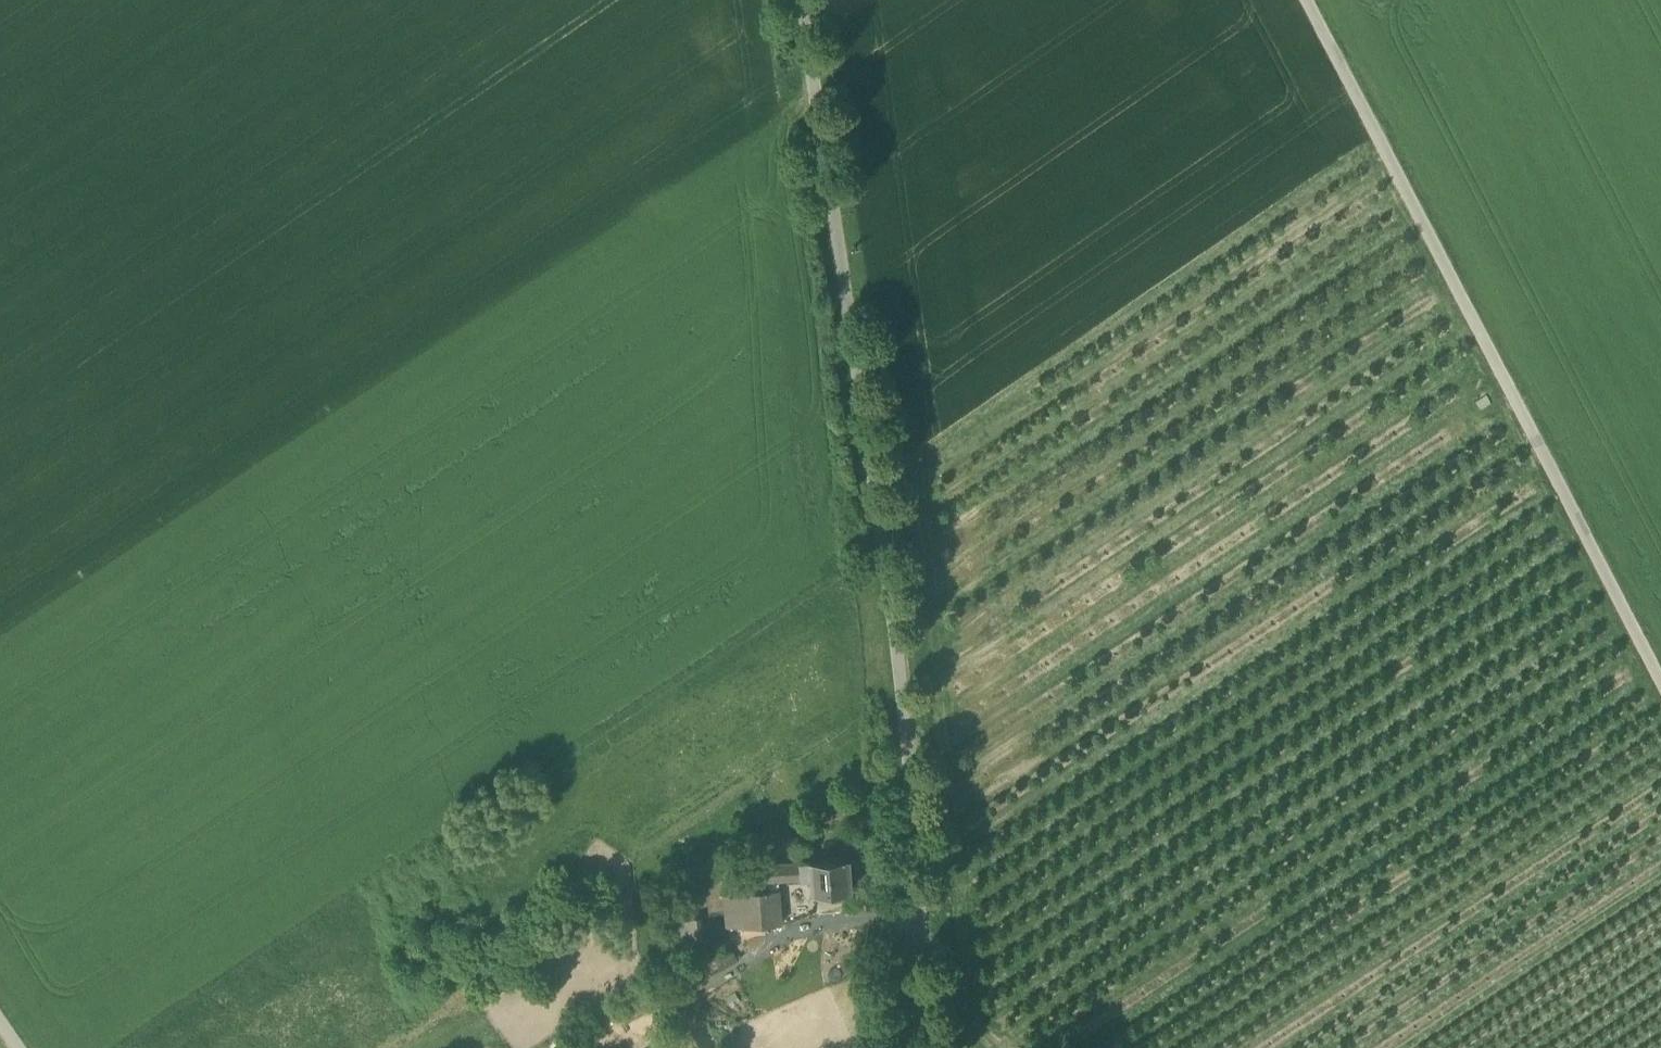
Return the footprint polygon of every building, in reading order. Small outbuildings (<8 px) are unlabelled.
[(849,857),(811,860),(812,878),(813,892),(851,890),(849,857)] [(765,881),(812,878),(811,860),(764,864),(765,881)] [(723,867),(725,893),(742,892),(757,891),(764,890),(763,881),(765,881),(764,864),(723,867)] [(764,890),(757,891),(759,926),(781,924),(778,889),(764,890)] [(745,927),(759,926),(757,891),(742,892),(745,927)] [(728,928),(745,927),(742,892),(725,893),(728,928)] [(680,919),(682,942),(700,940),(697,917),(680,919)]
